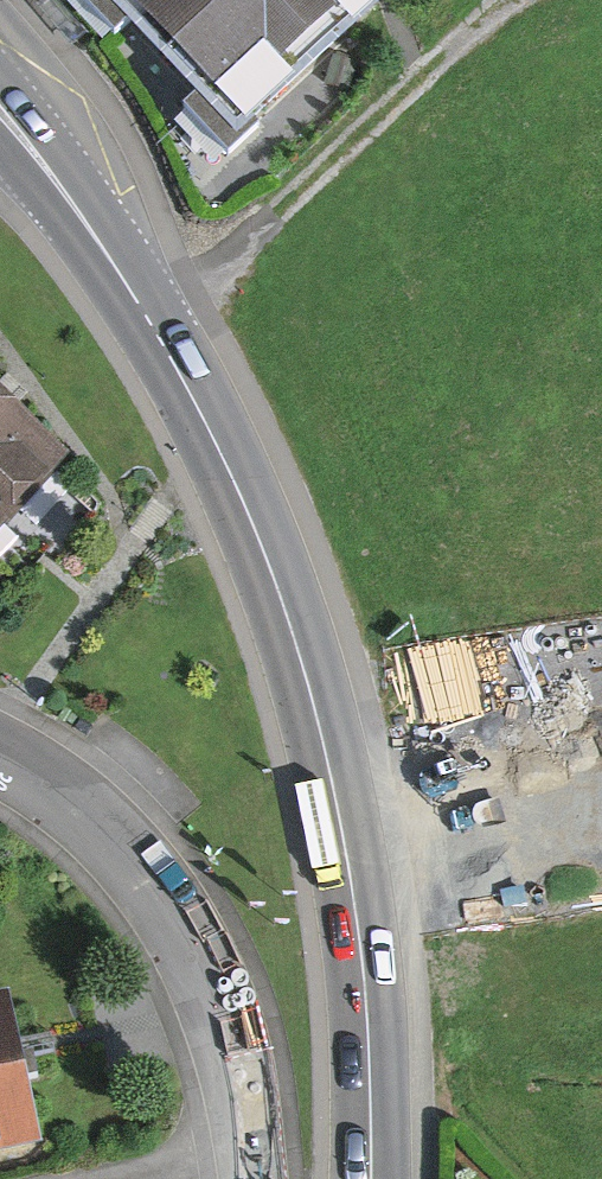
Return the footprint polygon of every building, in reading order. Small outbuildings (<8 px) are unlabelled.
[(99,8),(275,178),(415,34),(380,0),(107,0),(99,8)] [(54,455),(0,408),(0,517),(54,455)] [(0,1010),(0,1139),(25,1134),(0,1010)]
